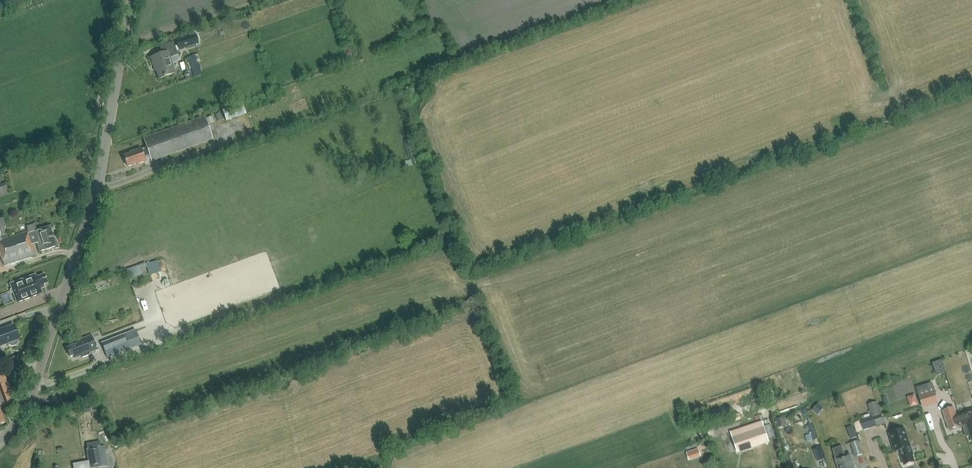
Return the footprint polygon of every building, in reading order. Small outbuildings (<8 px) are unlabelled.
[(199,44),(195,34),(175,40),(179,50),(199,44)] [(171,65),(178,63),(179,59),(174,43),(160,48),(162,55),(151,59),(154,68),(156,67),(160,79),(175,74),(171,65)] [(200,74),(194,56),(187,58),(194,76),(200,74)] [(245,115),(241,105),(222,112),(226,122),(245,115)] [(151,161),(167,155),(212,139),(204,117),(143,139),(146,147),(141,149),(140,148),(130,152),(131,153),(124,156),(128,166),(135,164),(135,165),(145,161),(144,157),(149,156),(151,161)] [(56,246),(50,226),(37,231),(35,224),(27,227),(28,231),(0,240),(0,252),(4,265),(35,255),(32,244),(36,243),(39,252),(56,246)] [(158,258),(128,268),(134,286),(164,277),(158,258)] [(43,284),(47,283),(44,274),(36,277),(35,274),(10,284),(17,302),(42,293),(40,289),(44,287),(43,284)] [(17,339),(18,339),(13,325),(0,329),(0,346),(8,343),(9,345),(11,346),(13,346),(15,345),(17,344),(17,342),(17,339)] [(135,330),(102,343),(108,357),(140,344),(135,330)] [(75,341),(77,344),(67,349),(70,357),(74,355),(74,358),(81,355),(82,357),(89,354),(88,352),(96,349),(91,335),(75,341)] [(2,395),(0,396),(0,406),(15,400),(8,382),(7,382),(4,375),(0,377),(0,388),(2,395)] [(927,386),(929,393),(919,396),(922,406),(938,401),(935,391),(932,384),(927,386)] [(881,389),(883,399),(894,396),(892,387),(881,389)] [(860,420),(861,421),(863,430),(864,430),(884,424),(877,402),(868,405),(872,417),(860,420)] [(824,408),(818,403),(812,410),(818,415),(824,408)] [(92,412),(90,405),(79,408),(80,414),(92,412)] [(954,408),(943,411),(949,430),(960,427),(956,415),(954,408)] [(956,415),(960,427),(963,426),(967,437),(971,436),(971,439),(971,410),(956,415)] [(776,420),(778,428),(786,426),(783,417),(776,420)] [(731,432),(738,452),(768,442),(761,422),(731,432)] [(772,423),(766,426),(771,439),(777,437),(772,423)] [(894,451),(898,450),(900,457),(901,457),(904,465),(914,462),(912,454),(913,454),(905,428),(889,433),(894,451)] [(88,463),(89,467),(90,467),(107,465),(103,445),(100,446),(99,441),(85,443),(86,448),(85,448),(88,463)] [(863,454),(858,441),(851,443),(855,457),(863,454)] [(836,459),(835,459),(838,467),(855,467),(850,454),(845,456),(842,446),(833,449),(836,459)] [(822,447),(814,450),(818,461),(826,458),(822,447)]
